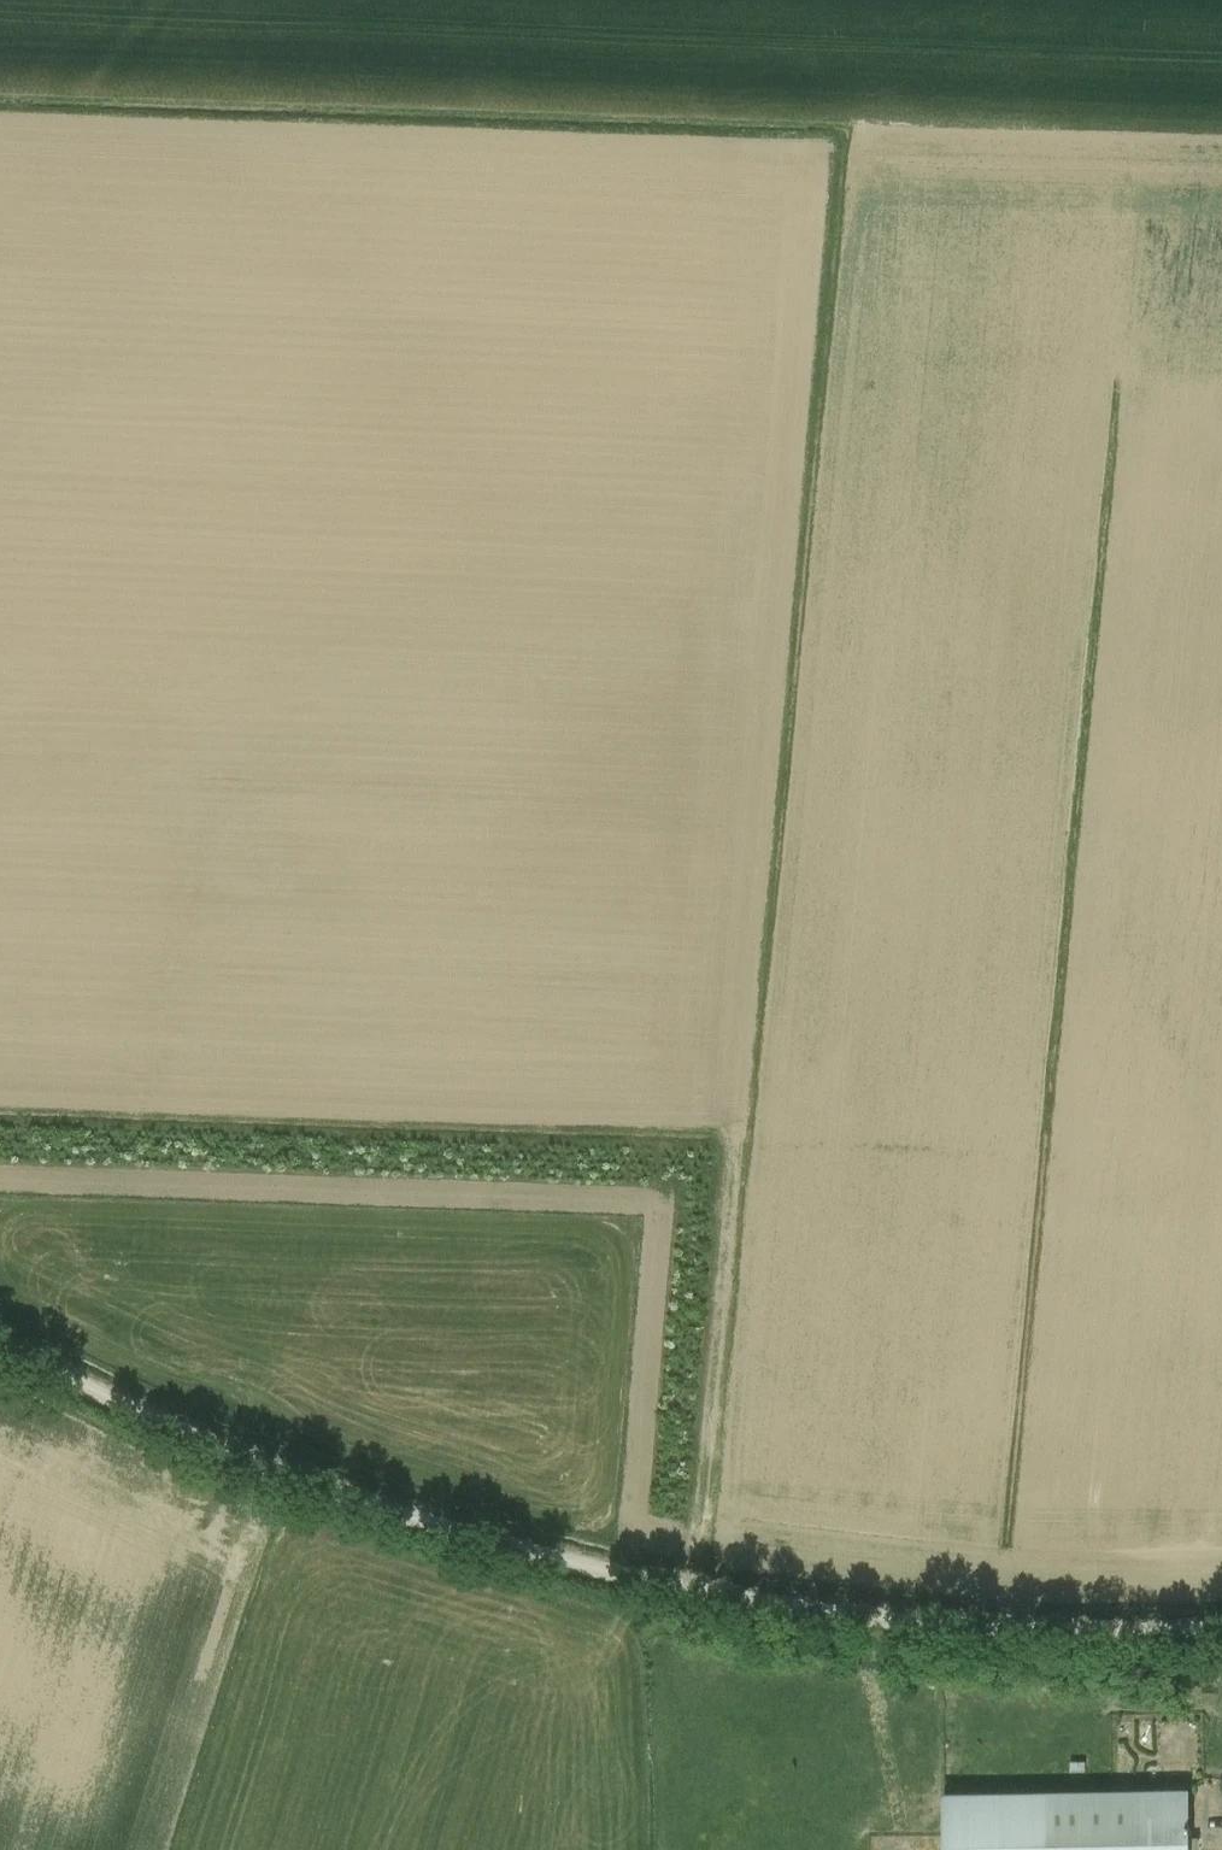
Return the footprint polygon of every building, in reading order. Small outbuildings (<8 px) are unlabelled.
[(945,1849),(1188,1849),(1187,1791),(944,1795),(945,1849)]
